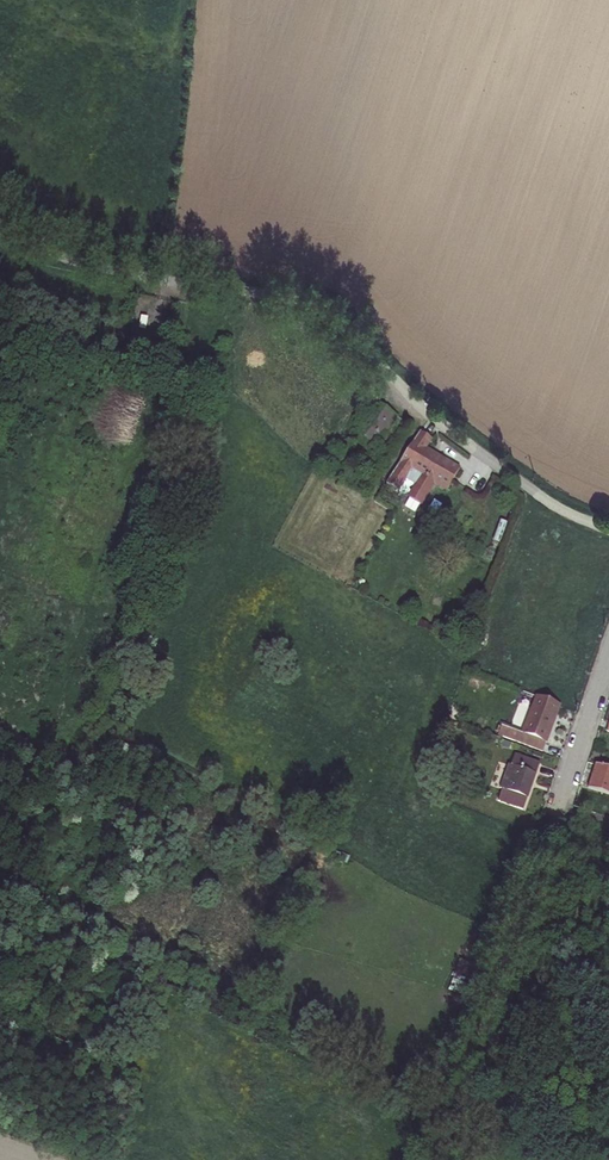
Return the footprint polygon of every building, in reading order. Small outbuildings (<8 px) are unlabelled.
[(363,458),(394,414),(386,408),(379,402),(356,433),(367,441),(362,448),(357,454),(363,458)] [(426,435),(420,431),(385,479),(397,488),(408,473),(416,479),(400,500),(412,509),(431,483),(444,492),(458,472),(425,449),(432,440),(426,435)] [(356,433),(351,440),(362,448),(367,441),(356,433)] [(352,544),(337,531),(331,538),(346,550),(352,544)] [(556,707),(532,699),(524,725),(512,722),(509,733),(545,744),(556,707)] [(540,768),(512,759),(505,784),(516,787),(513,796),(531,801),(540,768)] [(595,763),(588,787),(608,794),(608,768),(595,763)]
